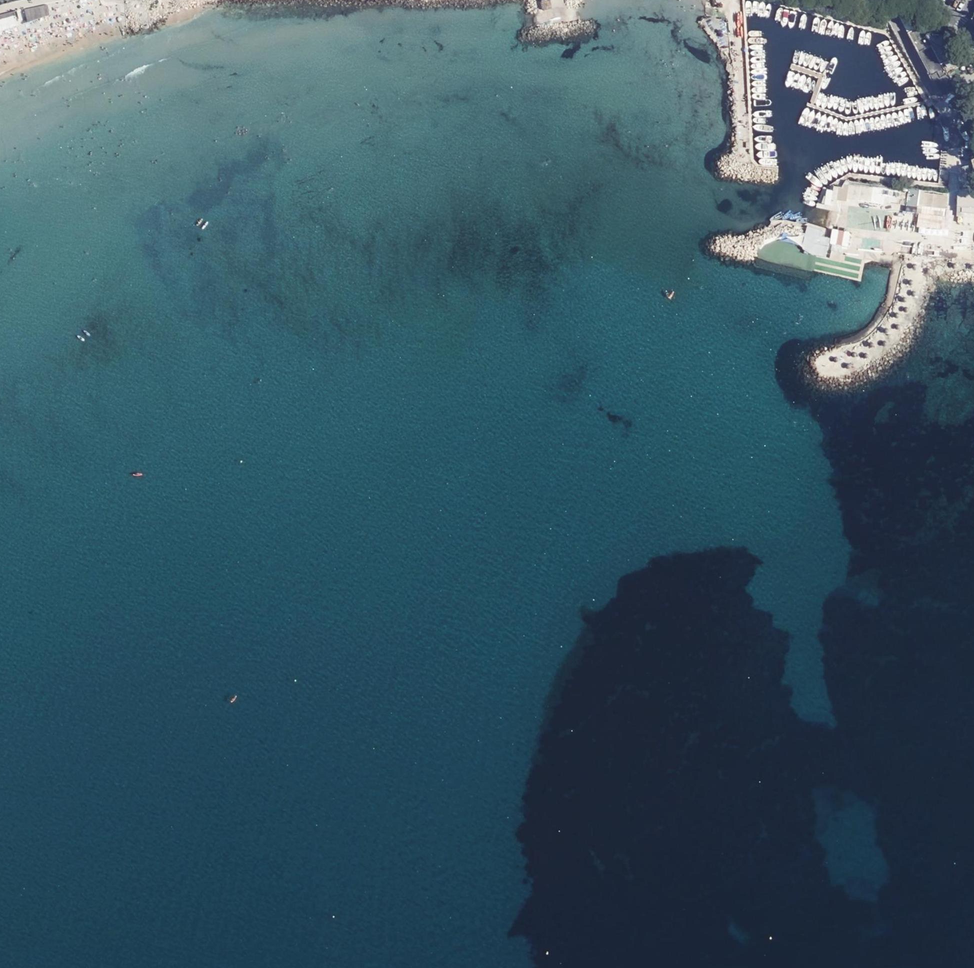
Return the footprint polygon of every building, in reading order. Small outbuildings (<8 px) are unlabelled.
[(0,15),(0,21),(22,15),(21,9),(0,15)] [(929,32),(923,19),(915,23),(917,28),(909,32),(931,76),(937,73),(940,79),(946,75),(940,63),(954,56),(942,33),(936,35),(933,30),(929,32)] [(959,176),(962,191),(959,192),(958,193),(957,208),(961,208),(961,214),(973,215),(973,184),(971,182),(968,166),(961,168),(959,169),(958,172),(959,176)] [(895,203),(896,191),(849,186),(847,191),(847,197),(881,202),(895,203)] [(881,206),(881,202),(847,197),(847,191),(831,189),(829,201),(846,203),(846,202),(881,206)] [(918,194),(896,191),(895,203),(917,206),(918,194)] [(957,208),(956,217),(973,219),(973,215),(961,214),(961,208),(957,208)] [(805,225),(801,238),(811,240),(818,242),(821,230),(805,225)] [(811,240),(801,238),(800,246),(803,250),(806,252),(808,253),(811,240)] [(826,244),(818,242),(811,240),(808,253),(811,254),(814,255),(823,257),(824,255),(811,252),(814,242),(826,245),(826,244)] [(811,252),(824,255),(826,245),(814,242),(811,252)]
